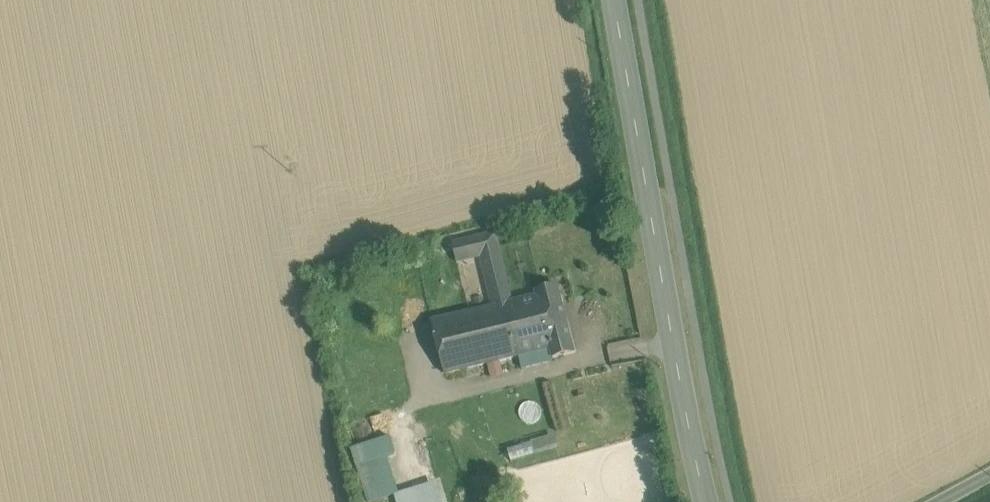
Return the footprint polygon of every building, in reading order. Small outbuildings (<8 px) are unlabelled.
[(496,233),(453,243),(458,262),(481,257),(493,306),(512,301),(496,233)] [(558,286),(536,292),(550,348),(552,357),(575,351),(558,286)] [(493,306),(432,321),(445,374),(550,348),(537,295),(512,301),(493,306)] [(534,453),(557,447),(553,433),(530,439),(534,453)] [(390,441),(351,453),(368,501),(386,501),(400,497),(400,496),(388,460),(396,458),(390,441)]
